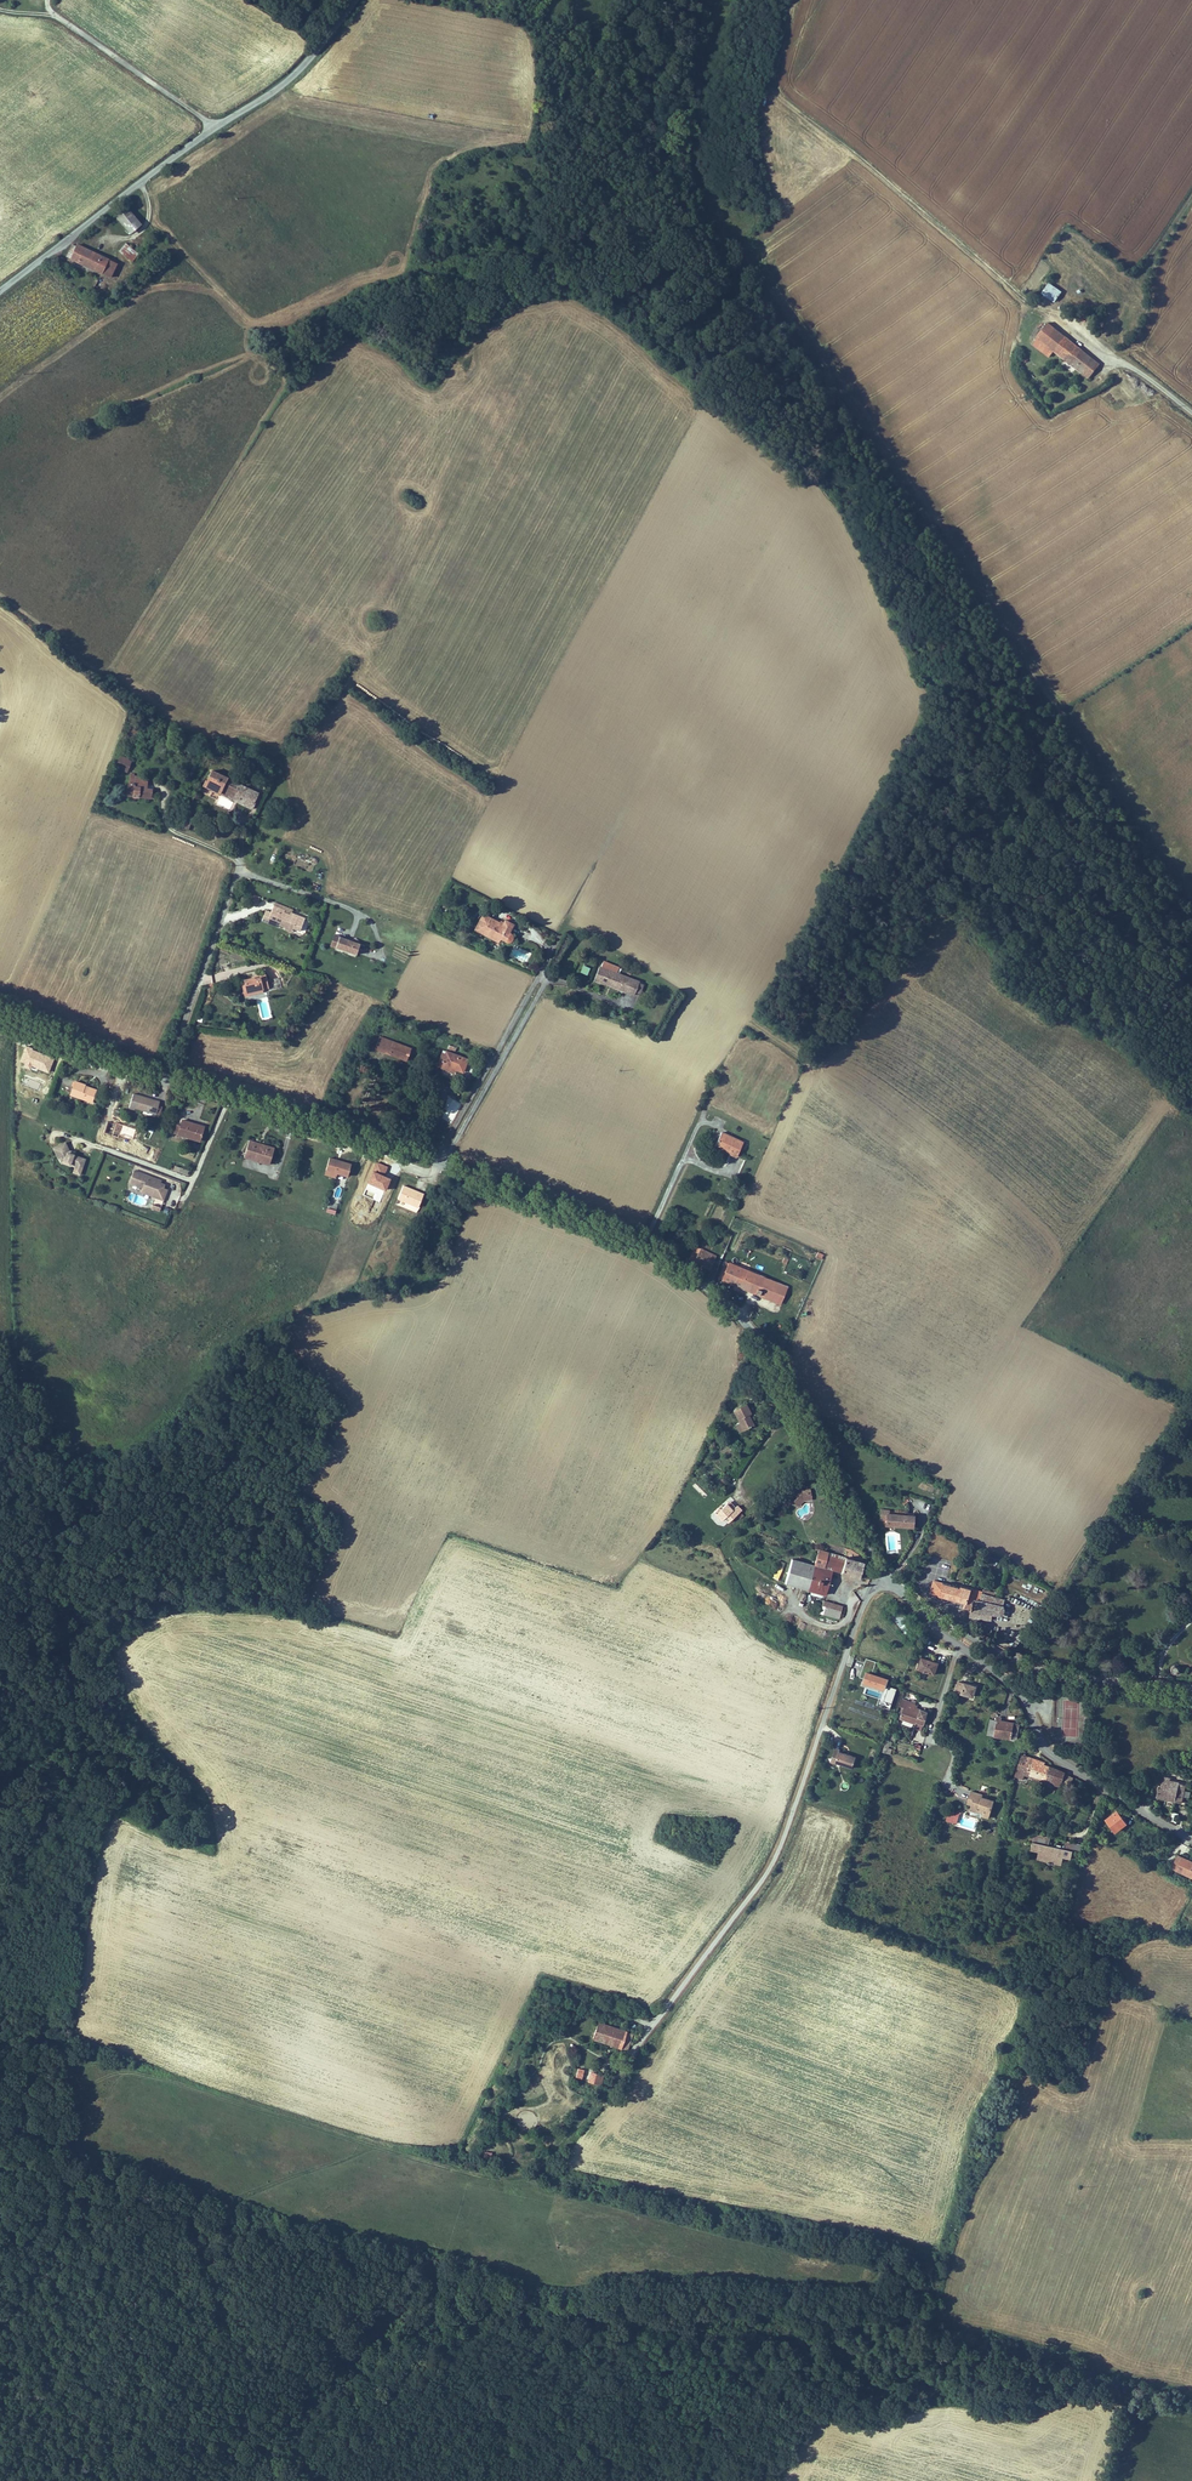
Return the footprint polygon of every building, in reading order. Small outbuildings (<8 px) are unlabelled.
[(141,225),(125,207),(115,215),(131,233),(141,225)] [(138,254),(125,244),(119,251),(132,261),(138,254)] [(77,248),(71,245),(65,256),(119,283),(126,268),(79,245),(77,248)] [(109,284),(99,279),(94,289),(103,294),(109,284)] [(1048,283),(1040,294),(1054,303),(1061,292),(1048,283)] [(1087,354),(1047,324),(1031,345),(1048,358),(1053,352),(1075,369),(1087,354)] [(1099,364),(1087,354),(1075,369),(1088,379),(1099,364)] [(127,773),(132,761),(120,756),(115,768),(127,773)] [(277,774),(283,763),(275,759),(269,770),(277,774)] [(251,790),(212,773),(208,782),(205,781),(203,787),(221,795),(224,789),(243,798),(240,805),(245,807),(251,790)] [(135,774),(130,774),(129,785),(127,784),(126,797),(135,798),(135,795),(140,795),(140,798),(152,800),(153,790),(145,789),(146,786),(148,786),(149,781),(134,779),(135,776),(135,774)] [(243,798),(224,789),(221,795),(240,805),(243,798)] [(259,794),(251,790),(245,807),(255,811),(258,804),(256,804),(259,794)] [(192,821),(185,819),(182,828),(189,830),(192,821)] [(257,905),(260,897),(253,895),(250,902),(257,905)] [(265,912),(261,921),(278,927),(278,925),(284,928),(285,926),(292,928),(299,931),(304,918),(290,913),(290,915),(288,917),(285,916),(286,913),(284,912),(285,910),(273,906),(270,913),(270,914),(265,912)] [(474,931),(479,933),(480,931),(494,939),(496,937),(499,938),(501,939),(502,941),(504,942),(506,943),(508,942),(510,940),(511,938),(510,936),(510,935),(509,934),(513,925),(505,921),(504,923),(501,922),(500,924),(485,916),(480,925),(478,924),(474,931)] [(480,931),(479,933),(497,943),(499,938),(496,937),(494,939),(480,931)] [(566,931),(558,945),(565,949),(573,935),(566,931)] [(356,957),(361,945),(334,935),(329,948),(356,957)] [(213,960),(214,972),(223,971),(223,964),(229,964),(228,958),(213,960)] [(583,964),(580,971),(587,975),(590,967),(583,964)] [(611,973),(613,967),(606,964),(604,970),(598,968),(593,981),(634,995),(635,991),(638,982),(616,975),(611,973)] [(252,978),(243,980),(244,983),(247,992),(268,987),(269,991),(281,988),(278,978),(266,981),(264,974),(259,976),(260,978),(253,980),(252,978)] [(247,992),(244,983),(241,984),(244,996),(254,993),(255,1000),(270,996),(269,991),(268,987),(247,992)] [(411,1049),(380,1038),(375,1049),(407,1060),(411,1049)] [(447,1053),(442,1051),(431,1082),(451,1089),(452,1085),(438,1080),(447,1053)] [(468,1060),(447,1053),(438,1080),(452,1085),(459,1087),(468,1060)] [(85,1085),(75,1082),(71,1095),(92,1102),(96,1091),(85,1087),(85,1085)] [(161,1103),(134,1095),(130,1109),(136,1111),(137,1109),(158,1115),(161,1103)] [(204,1127),(182,1121),(181,1126),(177,1125),(175,1134),(178,1135),(200,1141),(204,1127)] [(150,1128),(145,1135),(148,1138),(153,1130),(150,1128)] [(714,1148),(722,1151),(723,1148),(731,1151),(730,1154),(737,1157),(743,1142),(720,1133),(714,1148)] [(68,1140),(56,1146),(61,1156),(65,1154),(66,1156),(65,1158),(64,1159),(70,1162),(71,1162),(76,1165),(77,1163),(83,1166),(86,1159),(75,1153),(76,1153),(70,1150),(71,1148),(68,1140)] [(274,1150),(248,1141),(243,1155),(263,1161),(262,1164),(269,1166),(274,1150)] [(192,1158),(194,1153),(180,1149),(179,1154),(192,1158)] [(242,1157),(262,1164),(263,1161),(243,1155),(242,1157)] [(351,1164),(329,1158),(323,1176),(335,1180),(337,1176),(347,1179),(351,1164)] [(153,1196),(164,1200),(168,1189),(164,1188),(166,1185),(161,1183),(162,1181),(155,1178),(154,1180),(151,1178),(151,1177),(135,1171),(130,1183),(141,1187),(142,1186),(155,1191),(153,1196)] [(687,1244),(682,1242),(678,1250),(683,1253),(687,1244)] [(716,1254),(697,1244),(691,1256),(694,1258),(693,1260),(710,1268),(713,1261),(716,1254)] [(721,1277),(765,1295),(771,1279),(728,1261),(721,1277)] [(787,1285),(771,1279),(765,1295),(780,1302),(787,1285)] [(728,1420),(736,1429),(743,1436),(752,1427),(743,1419),(745,1417),(739,1410),(728,1420)] [(743,1436),(736,1429),(733,1432),(740,1439),(743,1436)] [(704,1498),(707,1495),(695,1483),(692,1486),(704,1498)] [(807,1495),(806,1491),(800,1492),(801,1497),(793,1502),(797,1508),(803,1503),(811,1501),(810,1494),(807,1495)] [(733,1508),(728,1503),(726,1503),(721,1508),(719,1510),(717,1508),(712,1513),(721,1521),(723,1518),(728,1523),(740,1510),(736,1506),(733,1508)] [(880,1519),(886,1519),(886,1514),(887,1514),(888,1511),(880,1511),(880,1519)] [(886,1519),(885,1526),(895,1527),(895,1524),(899,1525),(899,1527),(912,1528),(913,1516),(887,1514),(886,1514),(886,1519)] [(864,1564),(818,1550),(813,1566),(806,1591),(825,1597),(833,1572),(859,1580),(864,1564)] [(813,1566),(791,1560),(784,1585),(806,1591),(813,1566)] [(907,1568),(904,1573),(913,1579),(916,1574),(907,1568)] [(930,1592),(954,1599),(958,1584),(946,1581),(934,1578),(930,1592)] [(954,1599),(967,1603),(968,1598),(1003,1606),(1005,1599),(999,1598),(1000,1594),(983,1589),(983,1591),(971,1588),(972,1586),(961,1583),(960,1585),(958,1584),(954,1599)] [(1035,1586),(1033,1592),(1041,1595),(1043,1589),(1035,1586)] [(968,1598),(967,1603),(966,1605),(972,1606),(971,1610),(969,1618),(981,1620),(992,1621),(993,1616),(1002,1617),(1005,1614),(1006,1611),(1005,1607),(1003,1606),(968,1598)] [(843,1608),(823,1602),(819,1614),(839,1620),(843,1608)] [(916,1636),(898,1614),(891,1621),(908,1642),(916,1636)] [(939,1666),(920,1659),(916,1671),(935,1678),(939,1666)] [(875,1664),(865,1660),(859,1679),(862,1680),(861,1683),(884,1691),(888,1680),(872,1675),(875,1664)] [(977,1688),(958,1683),(955,1695),(974,1700),(977,1688)] [(884,1700),(892,1703),(897,1688),(889,1685),(884,1700)] [(900,1704),(903,1705),(899,1716),(903,1717),(901,1721),(914,1726),(914,1727),(921,1730),(924,1723),(924,1724),(927,1717),(925,1717),(928,1709),(920,1706),(920,1707),(917,1706),(918,1704),(915,1703),(916,1702),(902,1697),(900,1704)] [(1002,1718),(997,1717),(997,1721),(989,1720),(987,1736),(1011,1741),(1014,1724),(1001,1721),(1002,1718)] [(839,1751),(835,1749),(831,1758),(836,1760),(835,1763),(851,1769),(855,1758),(839,1752),(839,1751)] [(1025,1774),(1045,1781),(1050,1765),(1044,1763),(1045,1761),(1021,1753),(1014,1776),(1023,1778),(1025,1774)] [(1057,1767),(1050,1765),(1045,1781),(1043,1784),(1051,1786),(1052,1783),(1057,1767)] [(1057,1767),(1052,1783),(1061,1786),(1066,1770),(1057,1767)] [(1170,1782),(1165,1780),(1164,1783),(1162,1783),(1160,1791),(1158,1790),(1156,1798),(1182,1804),(1186,1787),(1180,1786),(1180,1784),(1170,1782)] [(970,1791),(968,1798),(972,1799),(971,1803),(969,1808),(976,1810),(976,1808),(982,1810),(981,1814),(989,1816),(994,1800),(981,1796),(982,1794),(970,1791)] [(946,1820),(957,1822),(959,1814),(961,1813),(960,1809),(954,1812),(949,1810),(946,1820)] [(1115,1834),(1127,1826),(1117,1812),(1105,1821),(1115,1834)] [(1073,1849),(1064,1847),(1050,1844),(1051,1837),(1034,1834),(1030,1850),(1038,1852),(1036,1859),(1049,1861),(1048,1863),(1051,1863),(1051,1862),(1061,1864),(1063,1857),(1071,1859),(1073,1849)] [(1074,1842),(1066,1840),(1064,1847),(1073,1849),(1074,1842)] [(1083,1844),(1074,1842),(1073,1849),(1081,1851),(1083,1844)] [(1177,1857),(1172,1869),(1191,1878),(1191,1864),(1177,1857)] [(592,2035),(625,2045),(630,2032),(616,2027),(597,2021),(592,2035)] [(635,2033),(630,2032),(625,2045),(630,2047),(635,2033)] [(593,2081),(595,2072),(579,2068),(577,2076),(593,2081)] [(595,2072),(593,2081),(601,2083),(603,2075),(595,2072)]
